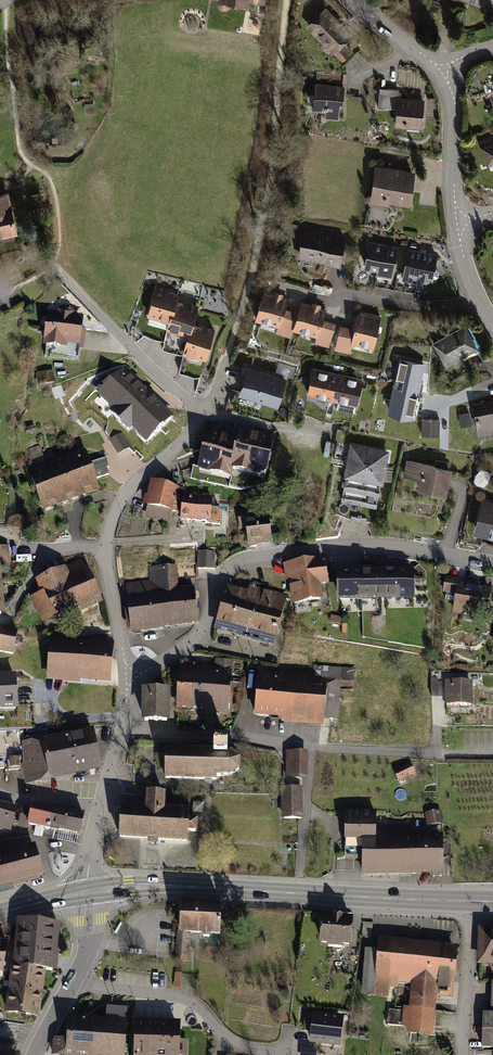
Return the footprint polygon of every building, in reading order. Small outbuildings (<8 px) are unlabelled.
[(210,2),(248,9),(249,5),(261,7),(262,0),(210,0),(210,2)] [(492,13),(492,0),(459,0),(492,13)] [(348,41),(318,10),(301,27),(331,57),(333,55),(340,62),(351,52),(344,45),(348,41)] [(342,84),(310,83),(308,112),(321,113),(320,121),(340,122),(342,84)] [(397,90),(378,89),(377,109),(393,110),(392,128),(420,130),(422,100),(397,99),(397,90)] [(477,146),(483,169),(492,167),(492,141),(477,146)] [(412,170),(373,166),(369,202),(408,206),(412,170)] [(22,230),(12,190),(0,193),(0,236),(22,230)] [(338,267),(344,237),(301,228),(295,259),(338,267)] [(391,280),(396,248),(366,243),(361,269),(376,271),(375,277),(391,280)] [(436,253),(406,249),(401,282),(431,287),(436,253)] [(179,293),(152,286),(144,318),(163,323),(161,332),(183,337),(178,355),(203,362),(212,331),(191,325),(196,307),(177,302),(179,293)] [(287,300),(261,292),(252,320),(276,327),(274,333),(289,338),(292,330),(315,337),(313,345),(328,350),(336,325),(322,321),(325,310),(298,301),(294,313),(284,310),(287,300)] [(87,313),(50,311),(47,345),(84,348),(87,313)] [(350,330),(338,327),(332,351),(348,355),(351,345),(373,350),(381,317),(355,311),(350,330)] [(462,326),(432,344),(445,367),(476,349),(462,326)] [(424,366),(400,361),(389,409),(413,414),(424,366)] [(123,366),(98,393),(112,406),(109,409),(130,430),(133,427),(147,441),(173,414),(123,366)] [(284,379),(245,367),(236,398),(275,410),(284,379)] [(362,380),(310,368),(304,397),(356,409),(362,380)] [(470,406),(476,437),(492,434),(492,401),(470,406)] [(468,414),(458,416),(460,429),(470,428),(468,414)] [(439,422),(421,422),(421,439),(439,439),(439,422)] [(226,445),(199,440),(192,473),(224,479),(226,473),(261,479),(269,440),(228,433),(226,445)] [(387,454),(348,445),(341,477),(380,486),(387,454)] [(90,453),(32,475),(46,512),(104,490),(90,453)] [(447,472),(406,463),(402,480),(415,483),(413,493),(441,500),(447,472)] [(179,488),(149,483),(143,510),(173,516),(179,488)] [(209,500),(179,498),(177,524),(220,527),(221,512),(209,511),(209,500)] [(478,502),(470,538),(492,543),(492,505),(478,502)] [(264,521),(240,525),(244,551),(268,548),(264,521)] [(0,543),(0,614),(6,614),(4,576),(10,576),(9,543),(0,543)] [(215,554),(197,553),(196,571),(214,573),(215,554)] [(43,593),(32,598),(45,625),(61,618),(63,622),(105,603),(84,558),(37,580),(43,593)] [(289,581),(294,605),(325,601),(322,586),(330,585),(327,563),(318,565),(317,559),(284,564),(287,581),(289,581)] [(150,582),(128,585),(134,635),(195,626),(191,592),(177,594),(177,567),(150,569),(150,582)] [(376,570),(332,571),(333,605),(409,602),(408,573),(376,575),(376,570)] [(491,586),(443,579),(441,596),(453,598),(450,615),(471,618),(472,613),(487,615),(491,586)] [(278,638),(289,596),(250,586),(249,592),(229,587),(219,623),(278,638)] [(0,627),(0,653),(19,656),(23,631),(0,627)] [(118,644),(51,639),(49,678),(115,683),(118,644)] [(231,672),(178,668),(176,709),(229,712),(231,672)] [(0,677),(0,710),(15,709),(13,676),(0,677)] [(468,682),(444,682),(444,708),(468,708),(468,682)] [(324,689),(254,685),(252,719),(280,721),(279,726),(322,729),(324,689)] [(170,693),(142,692),(142,724),(169,725),(170,693)] [(97,728),(22,741),(29,782),(104,769),(97,728)] [(215,749),(166,748),(166,781),(218,782),(219,778),(232,778),(242,772),(242,760),(232,752),(231,744),(216,743),(215,749)] [(305,753),(284,754),(284,782),(305,782),(305,753)] [(408,765),(391,772),(396,785),(414,777),(408,765)] [(300,789),(279,789),(278,821),(300,821),(300,789)] [(148,808),(122,807),(120,840),(190,843),(191,809),(167,808),(168,793),(148,792),(148,808)] [(12,830),(18,806),(0,801),(0,827),(12,830)] [(35,823),(84,833),(88,812),(36,802),(34,812),(24,809),(20,829),(34,832),(35,823)] [(376,813),(341,813),(342,842),(359,842),(359,877),(441,876),(441,830),(376,830),(376,813)] [(44,878),(37,848),(0,857),(0,890),(44,878)] [(223,908),(180,905),(178,936),(221,938),(223,908)] [(324,916),(322,945),(353,947),(356,919),(324,916)] [(55,925),(20,922),(16,964),(13,964),(8,1013),(36,1016),(40,969),(53,970),(55,953),(52,953),(55,925)] [(476,928),(475,965),(492,966),(492,928),(476,928)] [(408,1036),(435,1039),(439,994),(455,995),(459,946),(381,940),(380,951),(376,997),(389,998),(390,988),(398,988),(398,984),(413,985),(411,1008),(404,1008),(403,1029),(409,1030),(408,1036)] [(363,995),(376,997),(380,951),(367,949),(363,995)] [(492,986),(491,1018),(481,1017),(480,1053),(492,1053),(492,986)] [(345,1017),(314,1014),(311,1045),(342,1048),(345,1017)] [(73,1016),(72,1037),(56,1036),(55,1054),(127,1054),(129,1019),(73,1016)] [(137,1019),(135,1054),(184,1054),(186,1021),(137,1019)]
